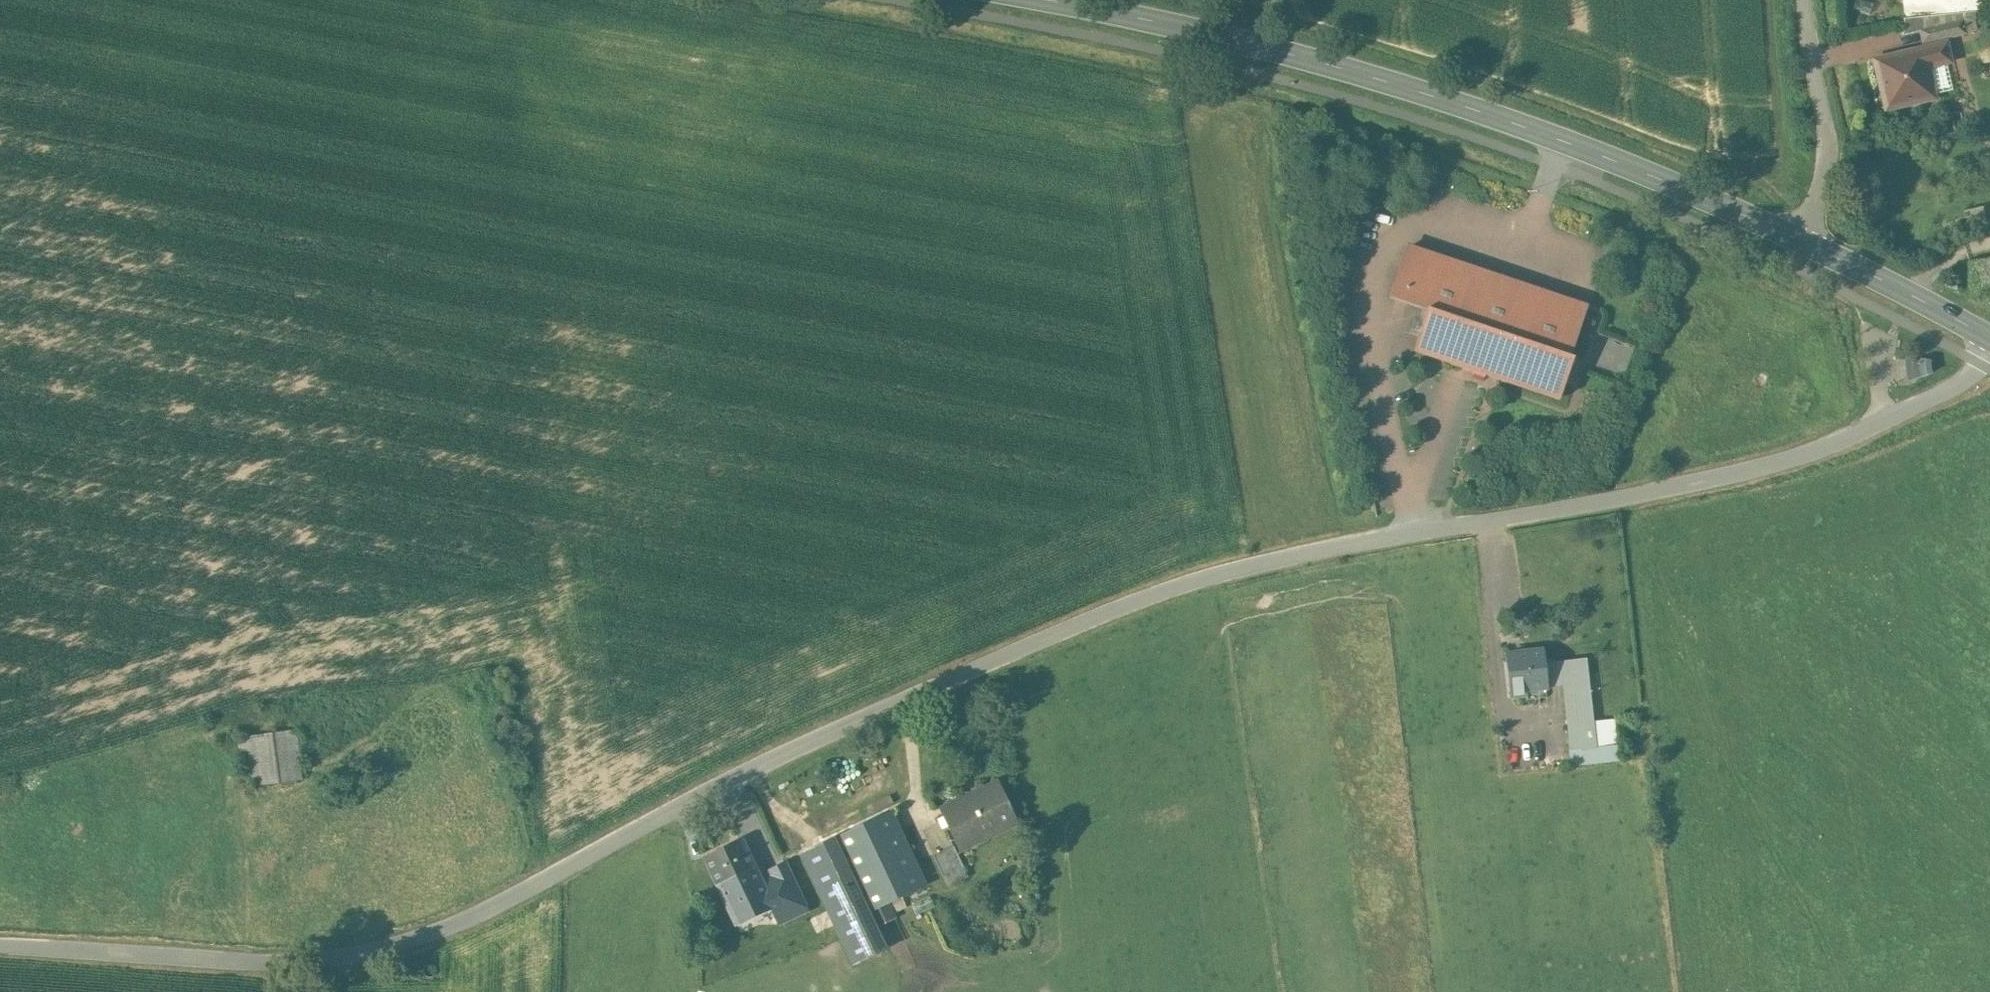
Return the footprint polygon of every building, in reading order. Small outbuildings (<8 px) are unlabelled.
[(1904,18),(1972,11),(1987,10),(1986,0),(1901,0),(1904,18)] [(1972,11),(1904,18),(1905,29),(1903,34),(1920,30),(1973,18),(1972,11)] [(1973,18),(1920,30),(1922,44),(1975,31),(1973,18)] [(1946,44),(1875,60),(1886,111),(1933,100),(1926,69),(1950,63),(1946,44)] [(1588,305),(1407,244),(1388,298),(1427,311),(1424,319),(1413,352),(1440,361),(1464,369),(1491,378),(1559,401),(1570,369),(1574,357),(1571,356),(1588,305)] [(1969,263),(1976,285),(1989,281),(1989,257),(1969,263)] [(1920,363),(1907,361),(1907,362),(1908,370),(1909,378),(1909,379),(1921,374),(1922,376),(1919,377),(1920,378),(1934,372),(1934,371),(1931,372),(1930,367),(1930,362),(1933,363),(1933,362),(1918,359),(1917,360),(1920,360),(1920,363)] [(1544,650),(1506,655),(1510,697),(1527,695),(1526,690),(1548,687),(1548,686),(1546,663),(1544,650)] [(1587,659),(1561,662),(1563,685),(1571,750),(1617,745),(1615,719),(1594,722),(1587,659)] [(1561,662),(1546,663),(1548,686),(1563,685),(1561,662)] [(299,734),(249,738),(253,786),(303,782),(299,734)] [(1617,745),(1571,750),(1573,765),(1619,759),(1617,745)] [(1017,824),(998,782),(940,808),(959,850),(1017,824)] [(928,891),(892,811),(837,836),(873,916),(928,891)] [(873,916),(837,836),(801,853),(852,965),(888,948),(873,916)] [(766,890),(744,841),(702,859),(733,927),(774,908),(766,890)] [(967,877),(952,846),(934,855),(948,886),(967,877)] [(783,927),(802,919),(785,882),(766,890),(774,908),(783,927)]
